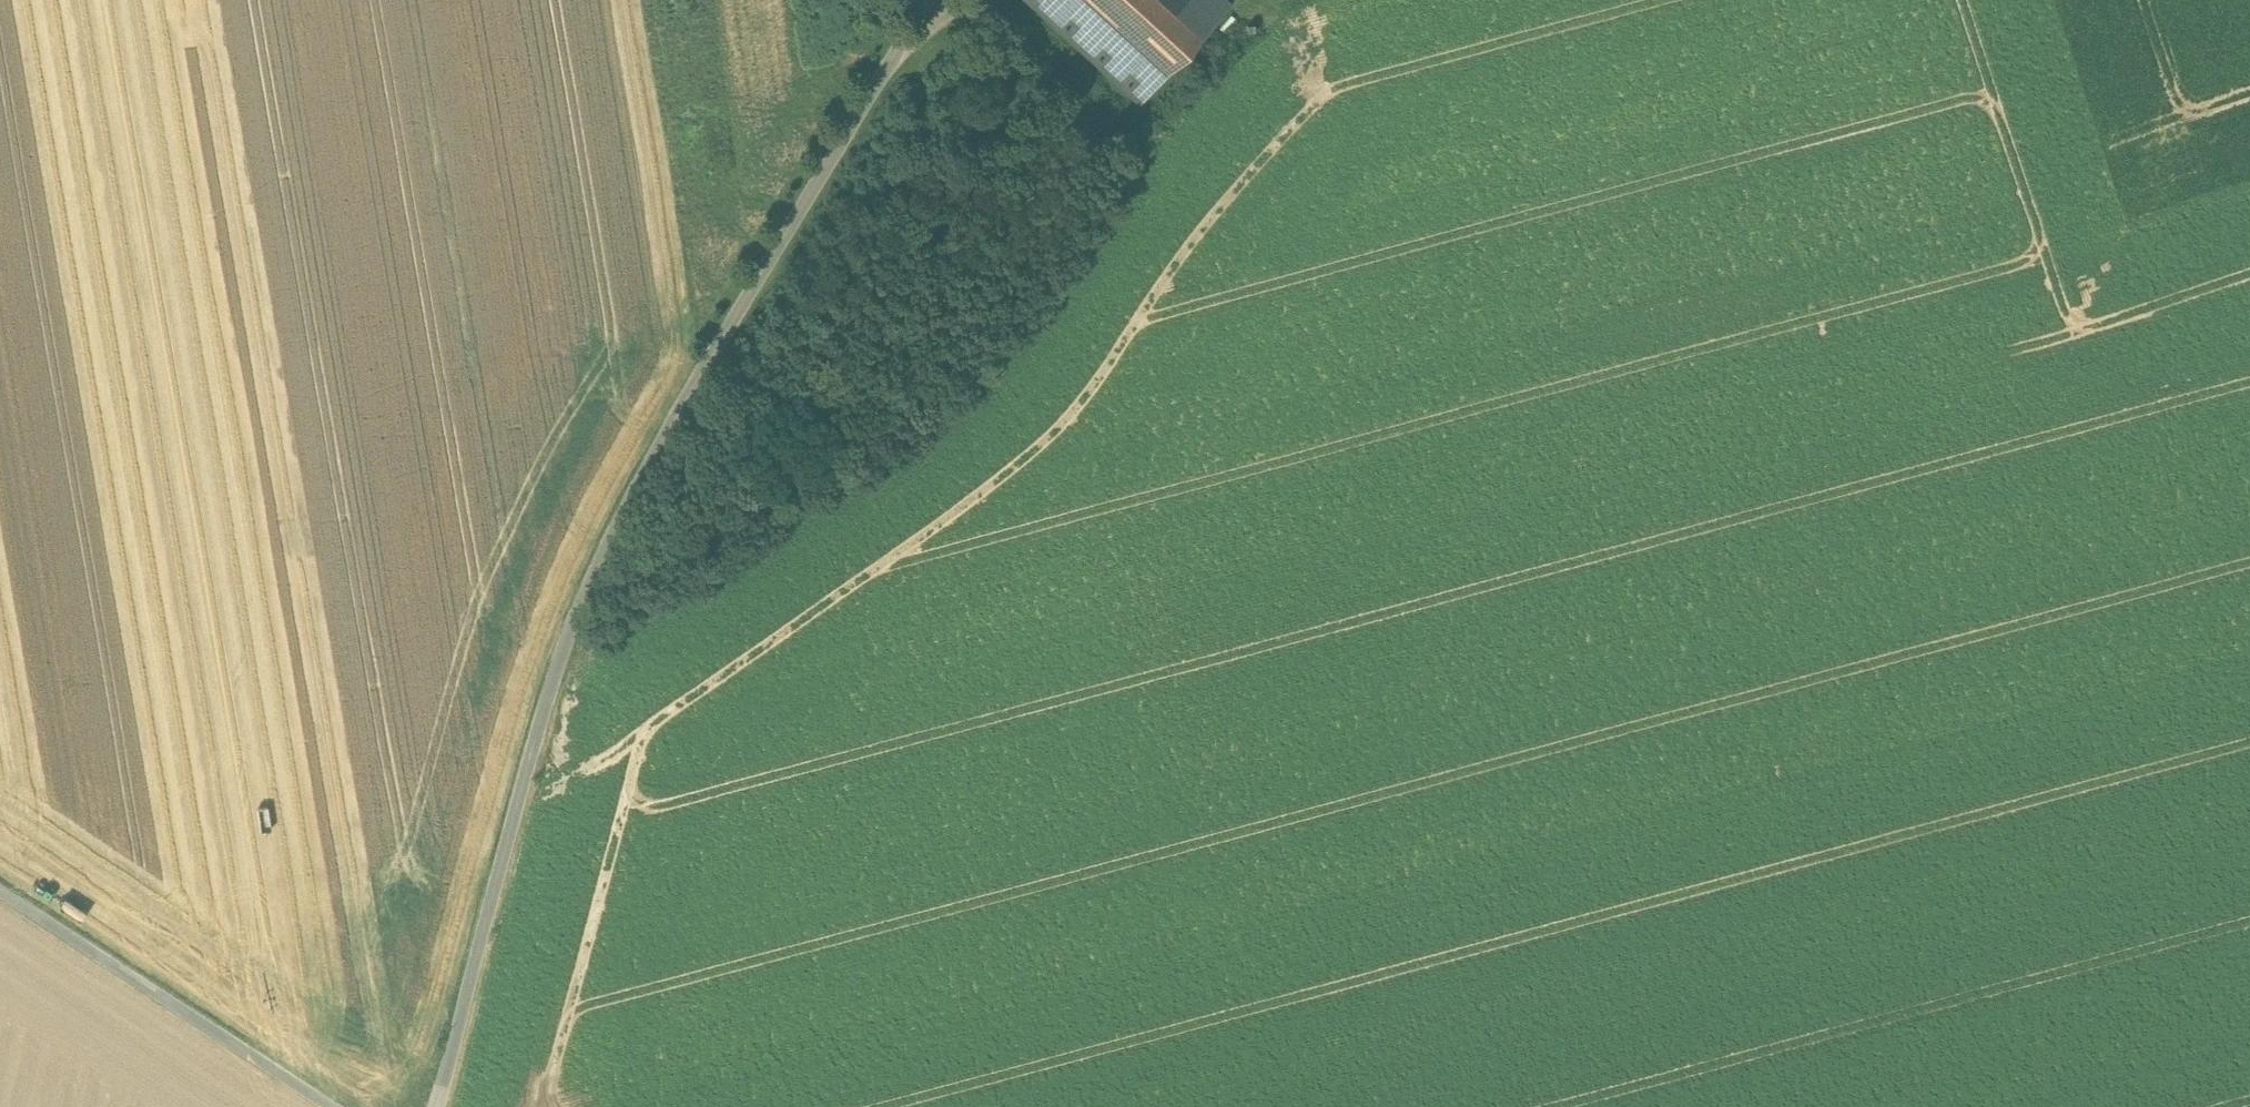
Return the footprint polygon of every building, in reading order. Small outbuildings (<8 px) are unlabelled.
[(1091,0),(1028,0),(1141,102),(1169,71),(1091,0)] [(1169,71),(1231,4),(1226,0),(1185,0),(1184,1),(1183,0),(1091,0),(1169,71)]
